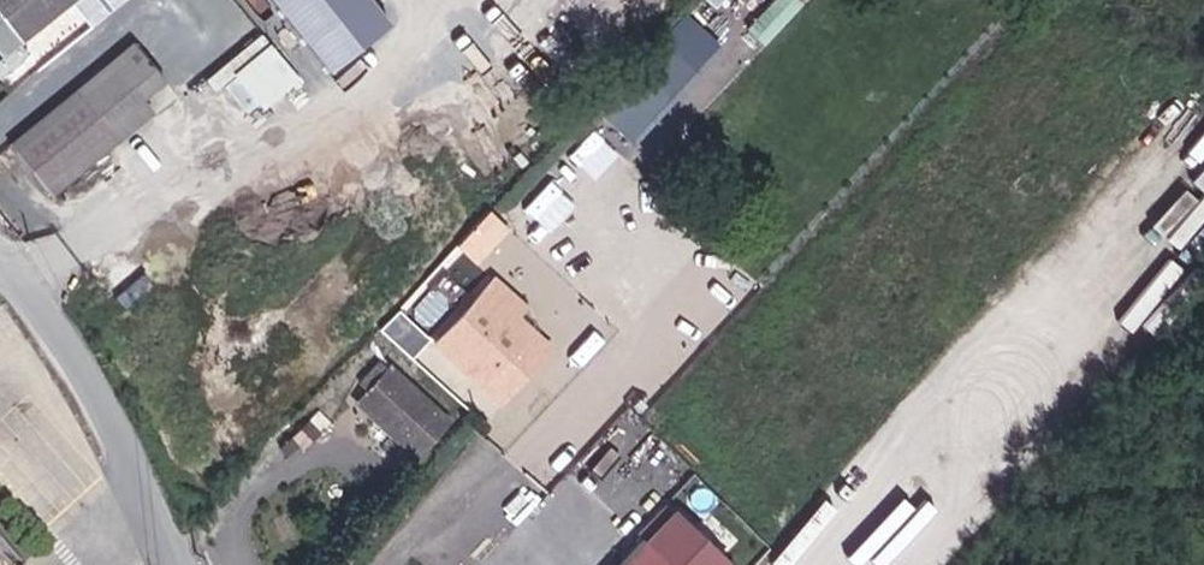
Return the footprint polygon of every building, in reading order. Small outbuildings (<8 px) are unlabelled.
[(13,28),(21,38),(68,0),(0,0),(0,11),(13,28)] [(339,70),(403,22),(387,0),(287,0),(339,70)] [(805,0),(772,0),(751,25),(770,41),(805,0)] [(0,11),(0,39),(13,28),(0,11)] [(262,30),(228,63),(270,106),(304,73),(262,30)] [(164,76),(134,40),(8,141),(51,192),(151,109),(141,96),(164,76)] [(649,159),(720,90),(676,44),(604,113),(649,159)] [(1116,204),(1165,239),(1203,183),(1203,171),(1161,141),(1116,204)] [(513,247),(499,234),(462,270),(495,302),(532,266),(513,247)] [(1125,303),(1141,316),(1191,256),(1175,243),(1125,303)] [(383,325),(410,355),(431,337),(404,307),(383,325)] [(490,334),(466,313),(439,345),(479,381),(518,337),(501,322),(490,334)] [(415,356),(439,378),(455,362),(430,340),(415,356)] [(357,400),(413,452),(447,416),(390,364),(386,369),(375,359),(348,388),(359,398),(357,400)] [(731,556),(673,502),(614,564),(723,564),(731,556)]
